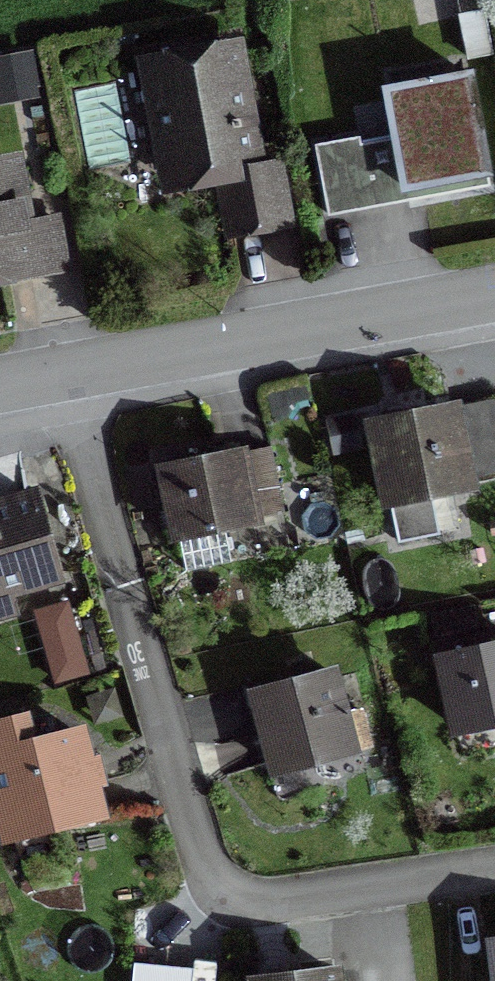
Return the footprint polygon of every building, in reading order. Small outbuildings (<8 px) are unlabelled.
[(275,167),(253,171),(231,53),(147,68),(161,146),(175,143),(182,183),(216,177),(227,236),(286,226),(275,167)] [(0,63),(0,97),(29,91),(23,59),(0,63)] [(466,78),(385,93),(403,192),(484,177),(466,78)] [(377,209),(372,179),(371,178),(363,179),(357,151),(315,159),(326,218),(377,209)] [(29,272),(10,166),(0,168),(0,278),(29,272)] [(427,497),(464,489),(448,410),(372,425),(393,526),(431,518),(427,497)] [(252,525),(248,508),(277,502),(266,451),(238,457),(237,453),(161,469),(176,541),(252,525)] [(32,500),(0,509),(0,593),(55,577),(32,500)] [(467,509),(476,557),(494,554),(494,504),(467,509)] [(494,724),(494,648),(439,661),(456,733),(494,724)] [(327,675),(252,695),(274,773),(365,749),(355,712),(339,717),(327,675)] [(95,815),(88,788),(95,787),(89,761),(82,762),(75,737),(37,747),(34,733),(26,735),(20,713),(5,717),(7,725),(0,727),(0,812),(6,837),(95,815)] [(171,939),(139,943),(135,916),(85,923),(93,980),(176,980),(171,939)]
